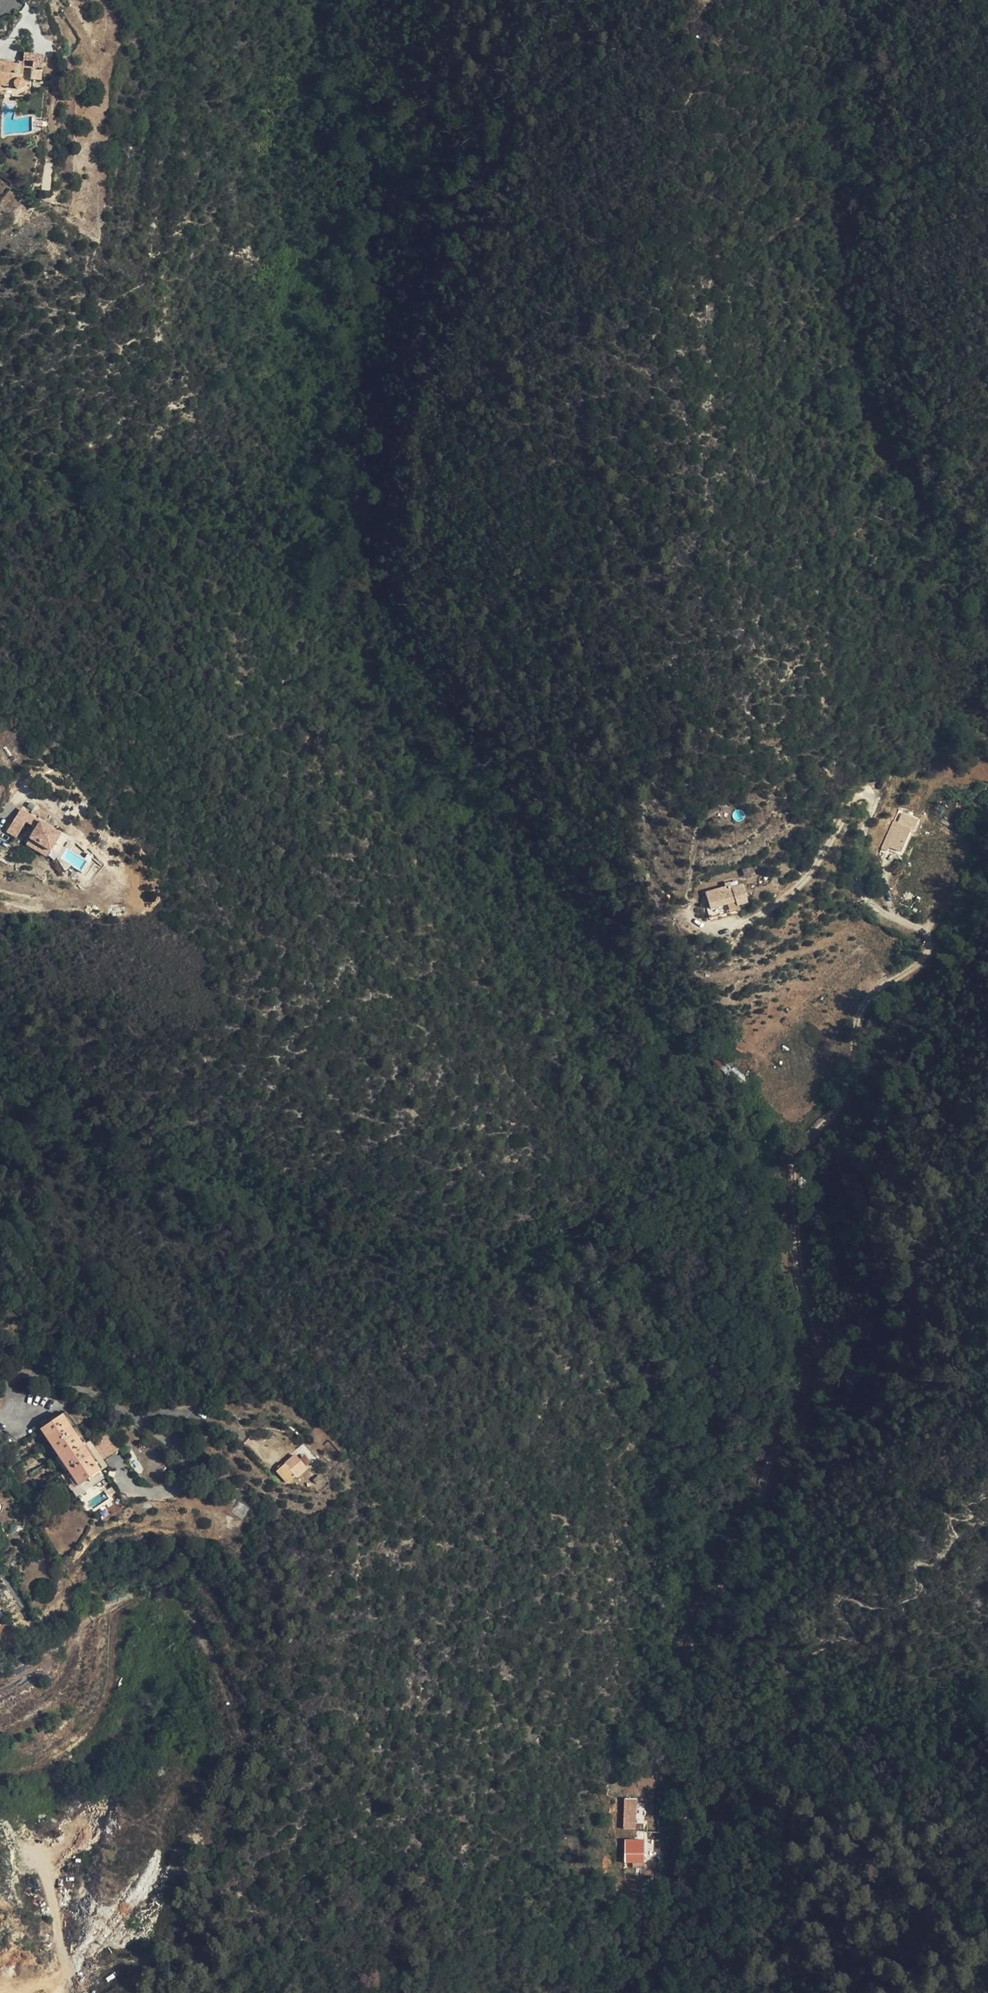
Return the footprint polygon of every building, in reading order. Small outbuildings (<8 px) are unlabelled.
[(23,54),(23,61),(32,62),(32,69),(42,71),(44,56),(23,54)] [(14,87),(15,88),(17,89),(20,90),(22,89),(24,87),(24,84),(22,81),(23,66),(13,65),(13,63),(0,62),(0,85),(14,87)] [(32,69),(31,79),(41,80),(42,71),(32,69)] [(10,826),(19,832),(23,826),(30,816),(20,809),(10,826)] [(899,823),(895,821),(883,848),(887,850),(888,846),(901,851),(910,830),(913,832),(918,820),(903,813),(899,823)] [(30,816),(23,826),(33,832),(29,838),(50,851),(60,835),(30,816)] [(19,832),(10,826),(7,831),(16,837),(19,832)] [(50,851),(29,838),(26,844),(47,856),(50,851)] [(738,905),(749,902),(742,880),(704,892),(712,916),(739,908),(738,905)] [(65,1412),(62,1414),(71,1429),(74,1427),(65,1412)] [(40,1428),(50,1443),(71,1429),(62,1414),(40,1428)] [(74,1427),(71,1429),(81,1443),(84,1441),(74,1427)] [(40,1428),(37,1430),(47,1445),(50,1443),(40,1428)] [(81,1443),(71,1429),(50,1443),(60,1457),(68,1470),(79,1463),(70,1450),(81,1443)] [(110,1447),(102,1435),(90,1443),(98,1455),(110,1447)] [(84,1441),(81,1443),(89,1456),(92,1454),(84,1441)] [(50,1443),(47,1445),(57,1459),(60,1457),(50,1443)] [(79,1463),(68,1470),(78,1485),(87,1479),(89,1481),(101,1474),(99,1471),(89,1456),(81,1443),(70,1450),(79,1463)] [(92,1454),(89,1456),(99,1471),(102,1469),(92,1454)] [(294,1455),(276,1470),(287,1483),(305,1468),(305,1467),(299,1460),(294,1455)] [(304,1455),(299,1460),(305,1467),(311,1462),(304,1455)] [(60,1457),(57,1459),(65,1472),(68,1470),(60,1457)] [(68,1470),(65,1472),(75,1487),(78,1485),(68,1470)] [(230,1493),(226,1499),(233,1503),(237,1498),(230,1493)] [(25,1517),(16,1516),(15,1525),(23,1526),(25,1517)] [(18,1561),(14,1558),(9,1564),(14,1567),(18,1561)] [(635,1795),(626,1795),(625,1809),(625,1821),(622,1821),(622,1826),(633,1827),(634,1809),(633,1809),(633,1799),(635,1799),(635,1795)] [(645,1840),(625,1840),(625,1862),(634,1862),(640,1862),(645,1862),(645,1840)] [(653,1904),(633,1903),(632,1913),(652,1913),(653,1904)]
